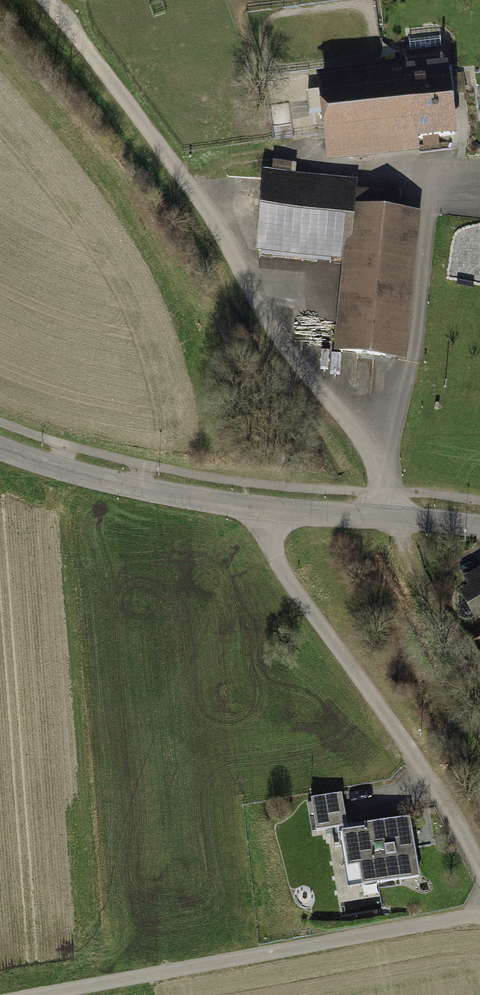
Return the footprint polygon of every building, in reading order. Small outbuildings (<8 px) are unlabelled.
[(405,61),(315,73),(326,164),(420,153),(419,140),(457,135),(448,62),(446,62),(444,47),(404,52),(405,61)] [(358,179),(263,170),(255,254),(343,262),(334,355),(406,360),(421,212),(401,210),(402,193),(357,189),(358,179)] [(464,578),(469,588),(459,594),(476,623),(479,621),(479,569),(464,578)] [(342,794),(311,799),(316,831),(347,826),(342,794)] [(365,829),(338,834),(347,891),(421,879),(411,818),(364,826),(365,829)]
